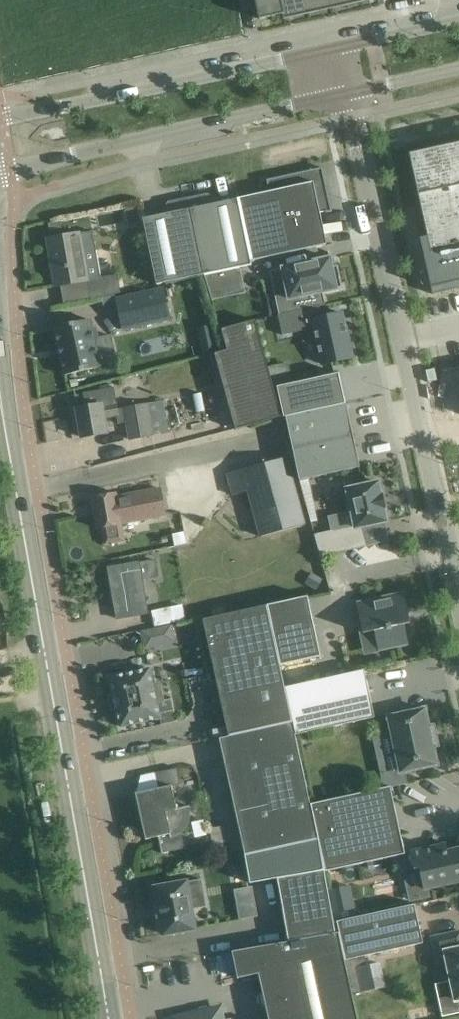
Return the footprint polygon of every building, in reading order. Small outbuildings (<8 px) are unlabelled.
[(281,0),(255,0),(259,20),(284,14),(281,0)] [(284,14),(285,19),(308,14),(305,0),(281,0),(284,14)] [(308,14),(332,9),(330,0),(305,0),(308,14)] [(354,0),(330,0),(332,9),(355,4),(354,0)] [(410,154),(421,205),(413,207),(433,294),(458,289),(458,143),(410,154)] [(258,194),(238,199),(251,261),(327,245),(320,213),(326,211),(327,213),(332,212),(325,179),(324,179),(324,180),(313,182),(311,172),(312,172),(311,170),(299,173),(267,180),(268,186),(269,186),(271,192),(258,194)] [(240,268),(252,265),(251,261),(238,199),(218,203),(218,200),(208,193),(168,202),(162,212),(162,215),(143,219),(157,286),(207,275),(240,268)] [(51,238),(50,238),(50,240),(51,239),(56,266),(52,266),(56,286),(86,281),(87,287),(88,294),(90,301),(121,294),(118,275),(101,278),(96,251),(93,231),(79,234),(79,233),(63,236),(51,238)] [(288,292),(275,295),(279,315),(320,306),(325,305),(323,292),(343,288),(338,266),(332,267),(330,258),(282,268),(288,292)] [(240,268),(207,275),(212,300),(246,293),(240,268)] [(163,288),(116,299),(119,315),(123,330),(170,319),(163,288)] [(279,315),(278,315),(283,335),(314,328),(322,365),(352,358),(351,355),(353,354),(349,335),(347,336),(342,313),(322,318),(320,306),(279,315)] [(89,320),(54,328),(65,375),(118,363),(112,335),(94,339),(89,320)] [(228,351),(216,354),(237,429),(282,417),(255,321),(222,330),(228,351)] [(339,373),(277,387),(284,418),(286,417),(346,404),(339,373)] [(86,407),(77,409),(82,437),(102,434),(107,433),(104,418),(117,416),(118,424),(127,423),(124,408),(118,409),(114,387),(84,393),(86,407)] [(171,445),(163,401),(148,404),(124,408),(127,423),(133,456),(137,455),(157,450),(157,448),(171,445)] [(300,481),(361,468),(347,404),(346,404),(286,417),(300,481)] [(225,474),(232,496),(245,492),(258,539),(305,525),(286,456),(225,474)] [(367,546),(363,527),(387,521),(385,509),(382,495),(381,495),(379,482),(343,490),(348,513),(353,513),(356,527),(315,536),(321,556),(367,546)] [(165,516),(160,489),(117,497),(116,493),(92,497),(98,529),(121,525),(121,524),(165,516)] [(185,533),(174,535),(176,546),(187,544),(185,533)] [(139,562),(108,568),(117,619),(148,614),(139,562)] [(312,574),(306,584),(316,590),(322,580),(312,574)] [(410,623),(404,593),(357,603),(364,634),(375,631),(379,651),(408,645),(404,625),(410,623)] [(321,656),(308,596),(267,605),(281,665),(321,656)] [(293,722),(281,665),(267,605),(203,619),(229,736),(293,722)] [(183,606),(152,613),(155,628),(186,622),(183,606)] [(160,646),(174,643),(170,626),(156,629),(160,646)] [(112,677),(110,678),(110,680),(111,680),(120,725),(121,727),(123,727),(123,726),(158,719),(160,719),(160,716),(159,716),(156,702),(163,701),(159,684),(153,686),(150,672),(150,669),(147,670),(112,677)] [(376,718),(365,670),(285,687),(296,736),(376,718)] [(425,711),(425,709),(423,710),(391,717),(384,718),(387,735),(393,734),(401,770),(401,771),(401,773),(403,772),(435,765),(437,765),(437,763),(436,763),(432,745),(434,744),(435,746),(437,745),(433,727),(431,727),(431,729),(429,729),(425,711)] [(319,839),(293,722),(220,738),(245,855),(319,839)] [(157,789),(136,793),(146,840),(159,837),(162,853),(184,848),(181,833),(184,830),(187,826),(189,822),(190,817),(190,812),(189,808),(190,807),(190,806),(177,809),(172,787),(180,786),(177,769),(154,774),(157,789)] [(311,804),(319,839),(326,870),(326,872),(406,855),(391,787),(359,794),(311,804)] [(245,855),(250,883),(278,878),(289,941),(336,933),(325,870),(326,870),(319,839),(245,855)] [(445,844),(412,852),(416,869),(421,868),(425,890),(458,882),(458,848),(447,851),(445,844)] [(187,882),(155,888),(159,906),(157,906),(159,917),(160,917),(164,935),(195,929),(192,909),(206,906),(201,879),(187,882)] [(424,943),(415,904),(337,922),(346,961),(424,943)] [(339,932),(336,933),(289,941),(232,952),(238,979),(269,972),(280,1018),(358,1018),(339,933),(339,932)] [(432,938),(437,958),(447,955),(457,1001),(458,1000),(458,932),(432,938)] [(370,966),(355,969),(360,992),(375,989),(385,986),(380,964),(370,966)] [(174,1018),(222,1018),(220,1009),(174,1018)]
